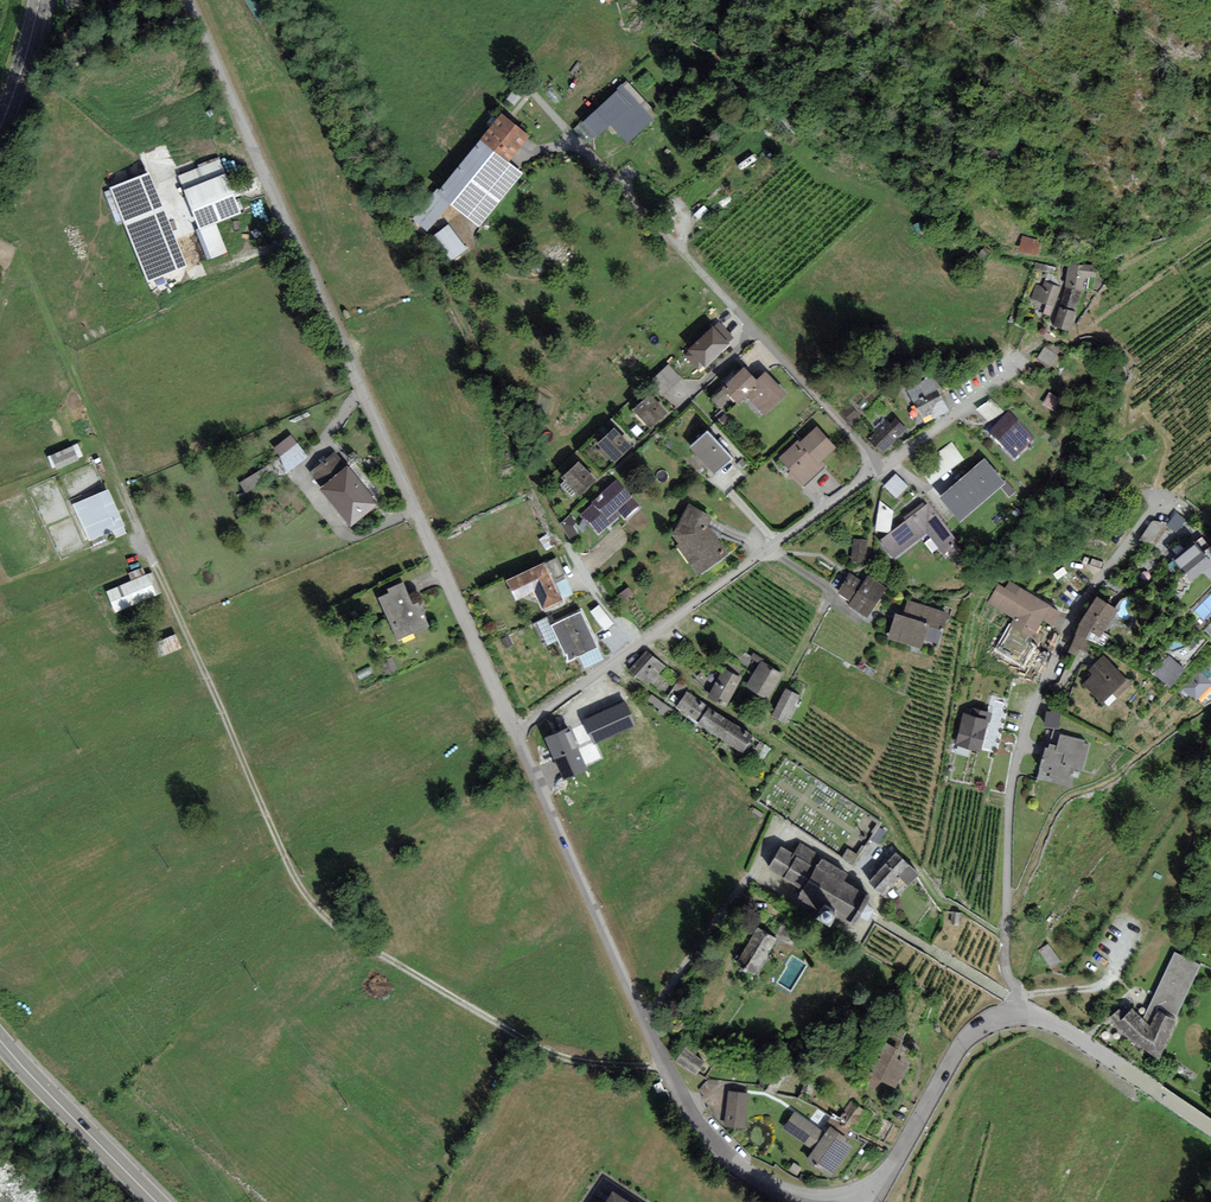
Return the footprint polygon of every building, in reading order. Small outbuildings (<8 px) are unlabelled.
[(625,82),(584,122),(598,136),(611,123),(629,142),(657,115),(625,82)] [(501,112),(481,137),(509,160),(530,135),(501,112)] [(509,160),(481,137),(412,217),(428,230),(451,204),(480,226),(524,172),(509,160)] [(242,211),(220,158),(179,175),(199,227),(195,229),(208,260),(228,252),(216,221),(242,211)] [(188,266),(149,169),(110,186),(148,282),(188,266)] [(466,249),(448,225),(434,235),(452,260),(466,249)] [(1042,241),(1023,235),(1018,250),(1038,256),(1042,241)] [(992,252),(985,246),(979,253),(986,259),(992,252)] [(1096,277),(1097,267),(1068,264),(1066,287),(1081,288),(1082,276),(1096,277)] [(1060,287),(1044,281),(1042,287),(1035,284),(1030,297),(1053,306),(1060,287)] [(1075,309),(1081,288),(1066,287),(1061,304),(1075,309)] [(1076,312),(1060,307),(1054,325),(1070,330),(1076,312)] [(728,343),(713,326),(690,347),(692,349),(687,354),(699,366),(703,362),(705,364),(728,343)] [(1060,356),(1045,347),(1039,357),(1053,366),(1060,356)] [(679,377),(668,365),(651,381),(662,393),(679,377)] [(786,396),(765,374),(755,383),(744,370),(723,389),(737,404),(746,396),(765,415),(786,396)] [(933,379),(909,390),(920,415),(931,411),(933,415),(946,409),(933,379)] [(1050,393),(1044,404),(1057,412),(1064,400),(1050,393)] [(647,397),(632,411),(650,430),(665,415),(647,397)] [(1035,440),(1010,415),(990,434),(1015,460),(1035,440)] [(871,441),(884,454),(905,433),(893,420),(871,441)] [(614,430),(596,446),(612,464),(630,448),(614,430)] [(832,449),(815,431),(800,444),(798,442),(778,462),(802,486),(821,467),(817,463),(832,449)] [(734,459),(708,432),(690,448),(717,476),(734,459)] [(306,456),(291,435),(274,447),(289,468),(306,456)] [(964,457),(954,441),(922,461),(933,477),(964,457)] [(51,457),(56,469),(78,460),(73,448),(51,457)] [(348,524),(378,500),(352,468),(346,472),(334,457),(313,474),(323,487),(321,490),(348,524)] [(1005,480),(986,458),(941,496),(960,518),(1005,480)] [(578,464),(562,479),(578,496),(594,482),(578,464)] [(908,487),(897,475),(886,485),(897,497),(908,487)] [(636,508),(617,488),(585,520),(600,535),(619,517),(623,521),(636,508)] [(896,512),(882,500),(877,529),(892,531),(896,512)] [(880,546),(894,563),(928,537),(944,557),(947,555),(955,565),(968,555),(931,506),(880,546)] [(671,539),(698,576),(725,557),(705,529),(709,520),(688,509),(671,539)] [(1165,523),(1154,521),(1142,538),(1153,541),(1165,523)] [(869,539),(854,537),(851,560),(866,562),(869,539)] [(1196,541),(1176,556),(1191,577),(1210,563),(1210,562),(1196,541)] [(543,567),(506,583),(513,601),(533,592),(541,609),(558,601),(543,567)] [(849,604),(866,615),(885,585),(868,575),(865,580),(853,572),(841,590),(853,598),(849,604)] [(1062,612),(1010,580),(1005,588),(999,585),(990,598),(1018,615),(1013,625),(1034,637),(1045,620),(1054,625),(1062,612)] [(411,608),(401,585),(386,591),(388,595),(379,599),(397,641),(426,629),(416,606),(411,608)] [(1119,610),(1098,598),(1091,604),(1083,617),(1075,643),(1089,649),(1091,641),(1099,643),(1119,610)] [(897,613),(891,636),(919,644),(922,634),(937,639),(946,611),(909,600),(905,615),(897,613)] [(596,649),(579,614),(550,627),(567,662),(596,649)] [(176,636),(153,646),(159,660),(182,650),(176,636)] [(1134,682),(1107,653),(1090,668),(1093,676),(1086,683),(1107,707),(1134,682)] [(666,669),(646,654),(630,675),(651,690),(666,669)] [(1182,669),(1168,657),(1156,673),(1170,684),(1182,669)] [(785,674),(764,660),(746,686),(767,700),(785,674)] [(742,671),(723,662),(710,690),(729,699),(742,671)] [(1200,670),(1182,688),(1192,697),(1194,695),(1197,698),(1210,684),(1210,681),(1200,670)] [(800,695),(786,688),(773,713),(787,721),(800,695)] [(708,732),(720,715),(689,693),(677,711),(708,732)] [(630,703),(585,723),(597,749),(642,728),(630,703)] [(988,717),(964,710),(956,740),(998,752),(1010,709),(991,704),(988,717)] [(739,754),(751,736),(720,715),(708,732),(739,754)] [(591,772),(571,729),(546,741),(566,784),(591,772)] [(1082,772),(1089,742),(1053,733),(1041,778),(1070,785),(1074,770),(1082,772)] [(780,845),(768,866),(824,898),(819,907),(827,913),(834,904),(841,909),(854,916),(857,910),(866,915),(873,904),(865,900),(869,893),(845,879),(848,874),(799,846),(795,854),(780,845)] [(920,871),(896,849),(866,880),(885,895),(897,882),(902,888),(920,871)] [(851,851),(844,860),(856,868),(863,859),(851,851)] [(961,912),(953,912),(952,923),(960,924),(961,912)] [(775,938),(759,929),(741,960),(756,969),(775,938)] [(1200,966),(1174,953),(1147,1009),(1153,1012),(1174,1024),(1200,966)] [(1156,1060),(1174,1024),(1153,1012),(1148,1021),(1125,1003),(1104,1018),(1122,1039),(1126,1041),(1156,1060)] [(698,1050),(689,1043),(676,1060),(694,1074),(704,1061),(695,1054),(698,1050)] [(898,1052),(880,1043),(862,1074),(890,1091),(903,1065),(893,1060),(898,1052)] [(773,1063),(761,1083),(775,1092),(787,1071),(773,1063)] [(748,1094),(730,1092),(726,1123),(744,1125),(748,1094)] [(833,1128),(830,1126),(825,1133),(795,1113),(786,1127),(817,1147),(810,1158),(831,1172),(849,1144),(843,1140),(864,1110),(851,1101),(833,1128)]
